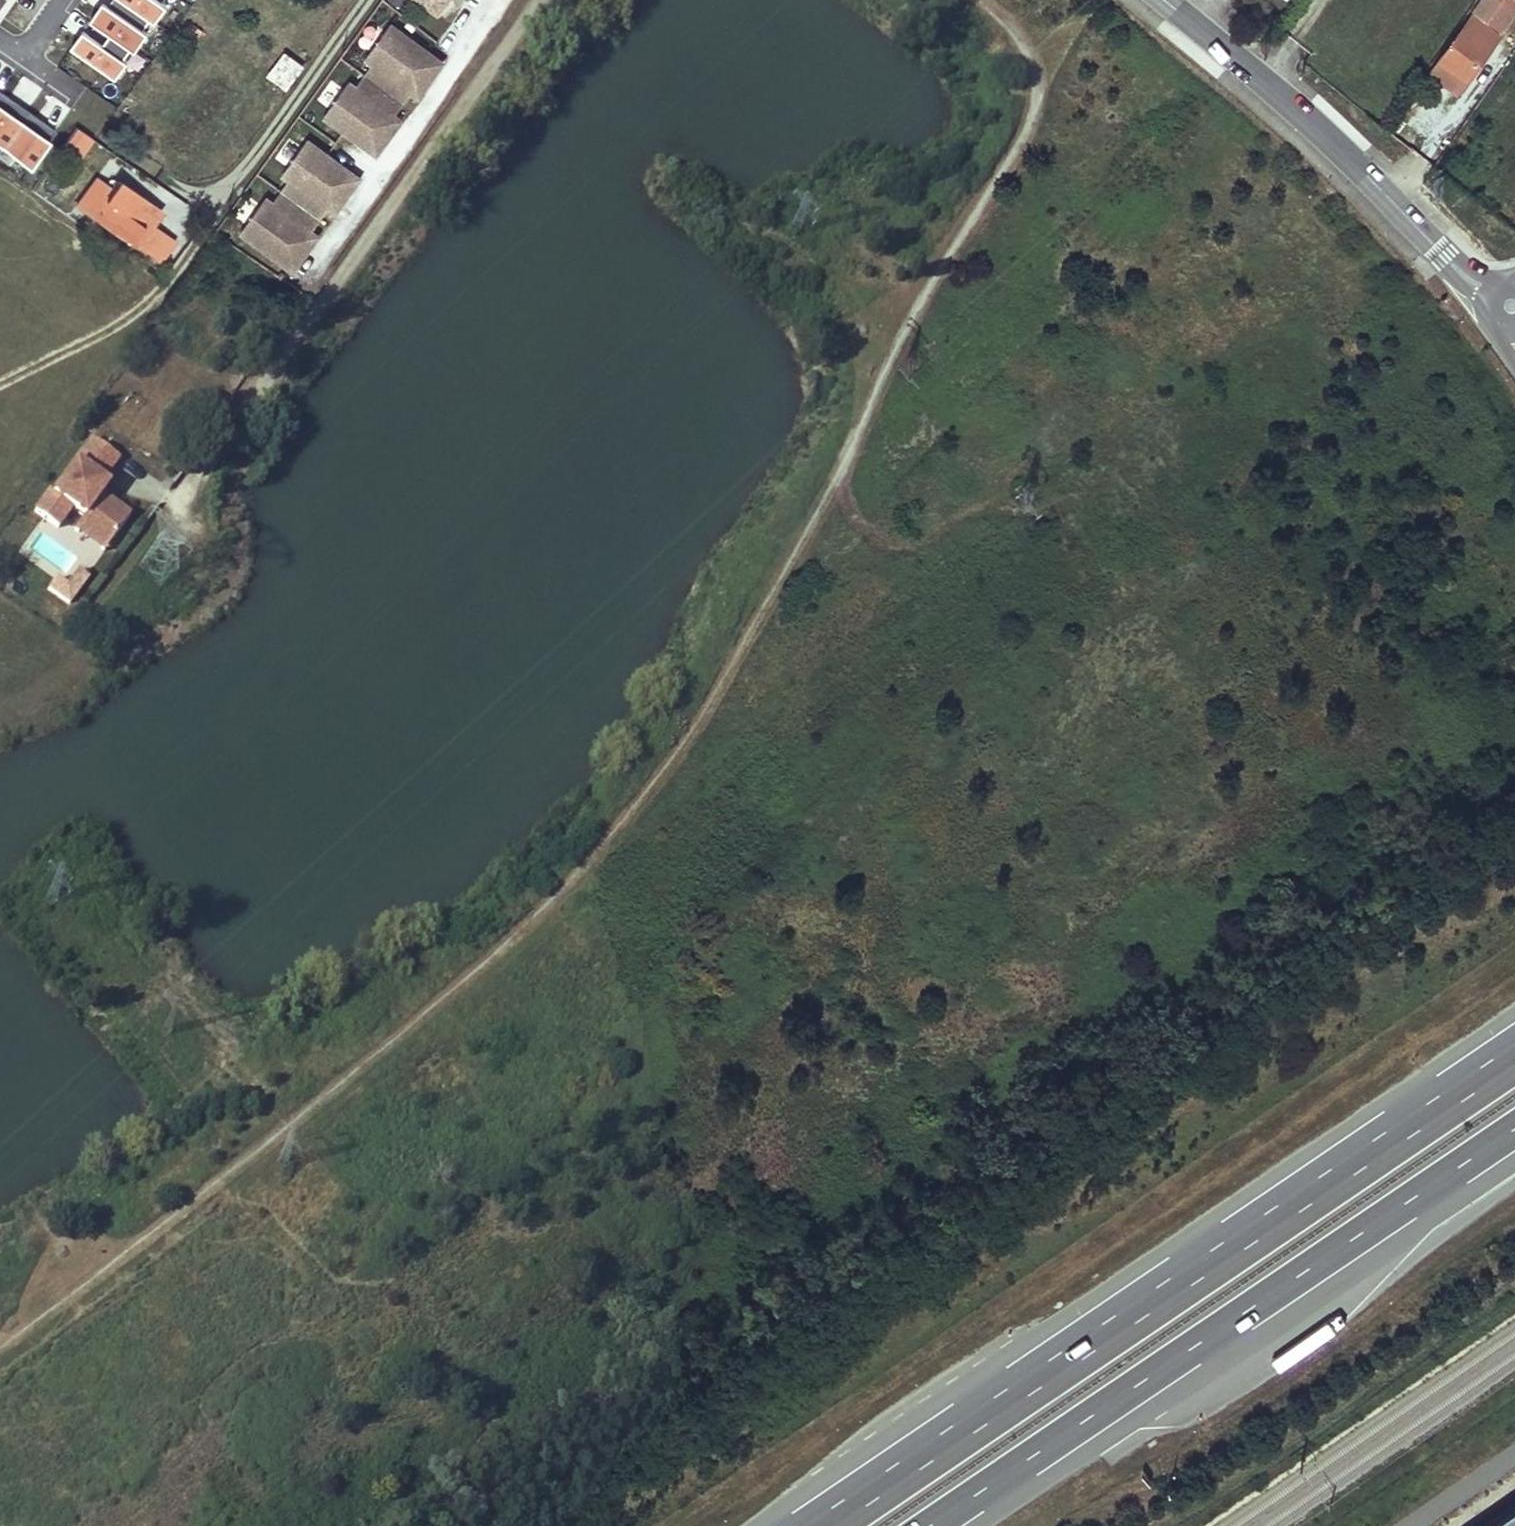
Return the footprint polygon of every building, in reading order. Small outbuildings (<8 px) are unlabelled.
[(77,52),(119,79),(170,0),(111,0),(77,52)] [(455,0),(413,0),(443,19),(455,0)] [(1467,18),(1480,0),(1475,0),(1464,16),(1467,18)] [(1467,18),(1473,22),(1486,3),(1482,0),(1480,0),(1467,18)] [(445,65),(392,27),(326,118),(378,156),(403,123),(397,118),(414,94),(420,99),(445,65)] [(1471,83),(1483,66),(1457,47),(1444,64),(1471,83)] [(266,77),(287,91),(305,66),(285,51),(266,77)] [(57,128),(0,89),(0,146),(31,167),(57,128)] [(360,181),(307,142),(241,234),(293,272),(318,238),(312,234),(329,210),(335,214),(360,181)] [(95,181),(79,204),(140,246),(162,214),(120,186),(115,194),(95,181)] [(173,236),(161,228),(140,258),(152,267),(173,236)] [(66,531),(107,555),(131,514),(101,496),(123,459),(86,437),(38,517),(64,533),(66,531)] [(1487,1525),(1514,1525),(1514,1506),(1487,1525)]
